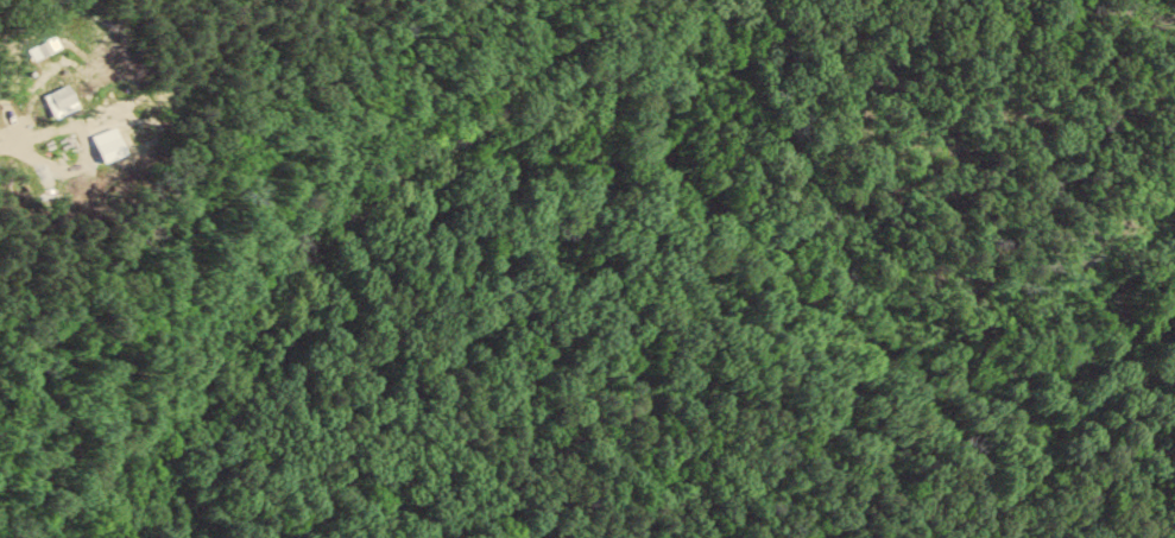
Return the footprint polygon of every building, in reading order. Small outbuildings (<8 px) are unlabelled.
[(31,48),(36,60),(65,48),(59,35),(31,48)] [(56,117),(81,109),(73,84),(48,92),(56,117)]
